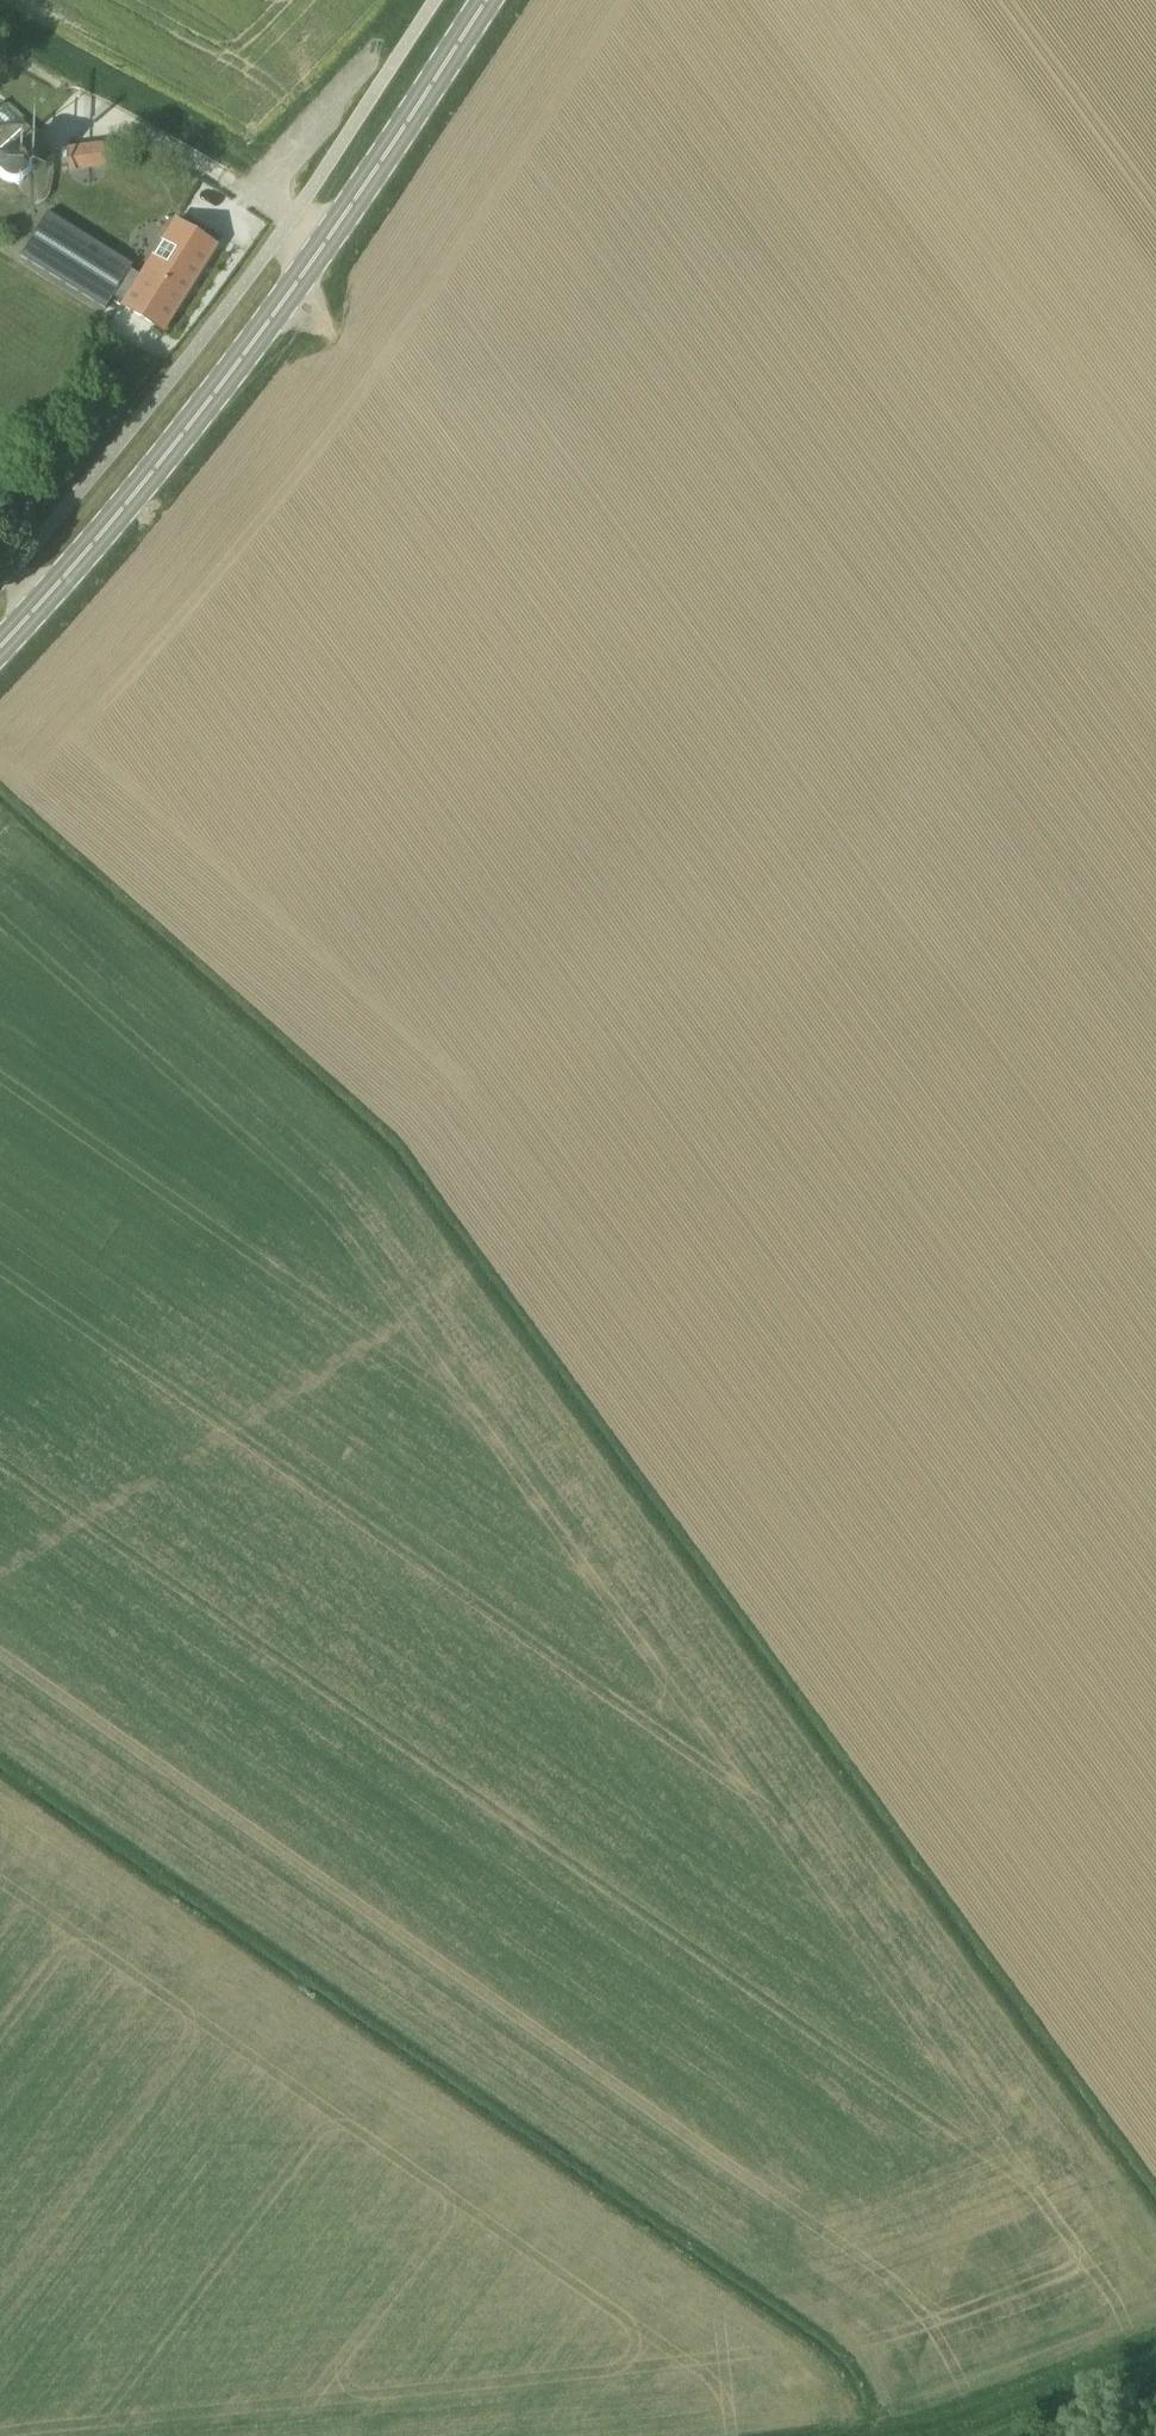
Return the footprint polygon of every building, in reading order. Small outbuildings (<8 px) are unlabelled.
[(0,105),(0,177),(1,178),(6,181),(10,183),(15,183),(20,182),(24,181),(25,180),(26,179),(39,195),(39,202),(47,198),(50,192),(53,175),(52,152),(52,150),(51,150),(32,157),(25,148),(38,133),(39,132),(37,131),(36,132),(24,121),(23,122),(3,104),(4,102),(3,101),(0,105)] [(103,144),(67,149),(70,173),(106,168),(103,144)] [(114,296),(125,304),(124,306),(163,330),(216,245),(177,221),(142,276),(131,269),(134,264),(49,211),(21,256),(106,309),(114,296)]
